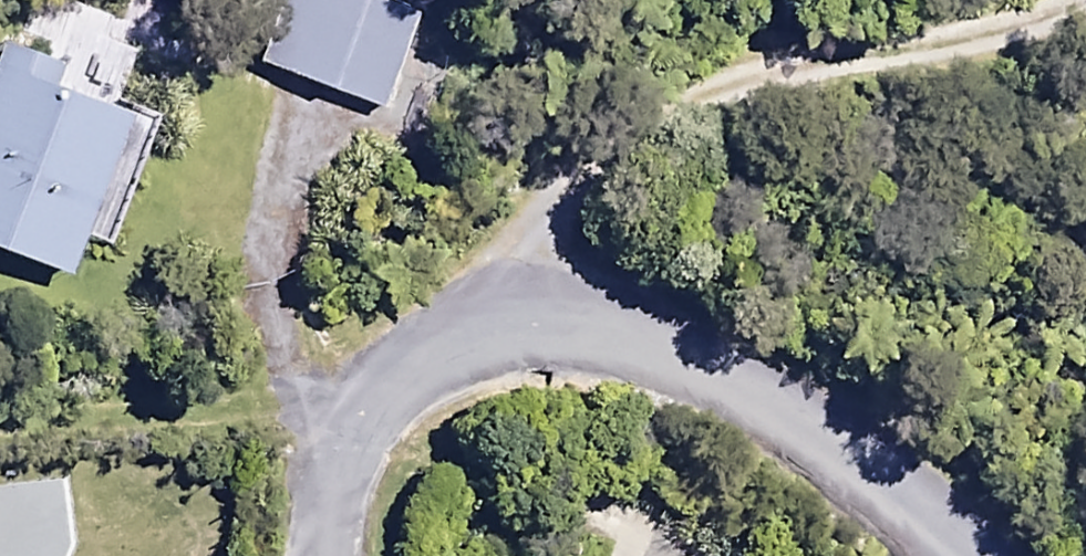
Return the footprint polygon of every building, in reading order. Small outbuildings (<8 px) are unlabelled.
[(266,53),(388,98),(420,12),(388,0),(286,0),(266,53)] [(0,49),(0,240),(73,268),(134,109),(57,80),(66,57),(6,34),(0,49)]
